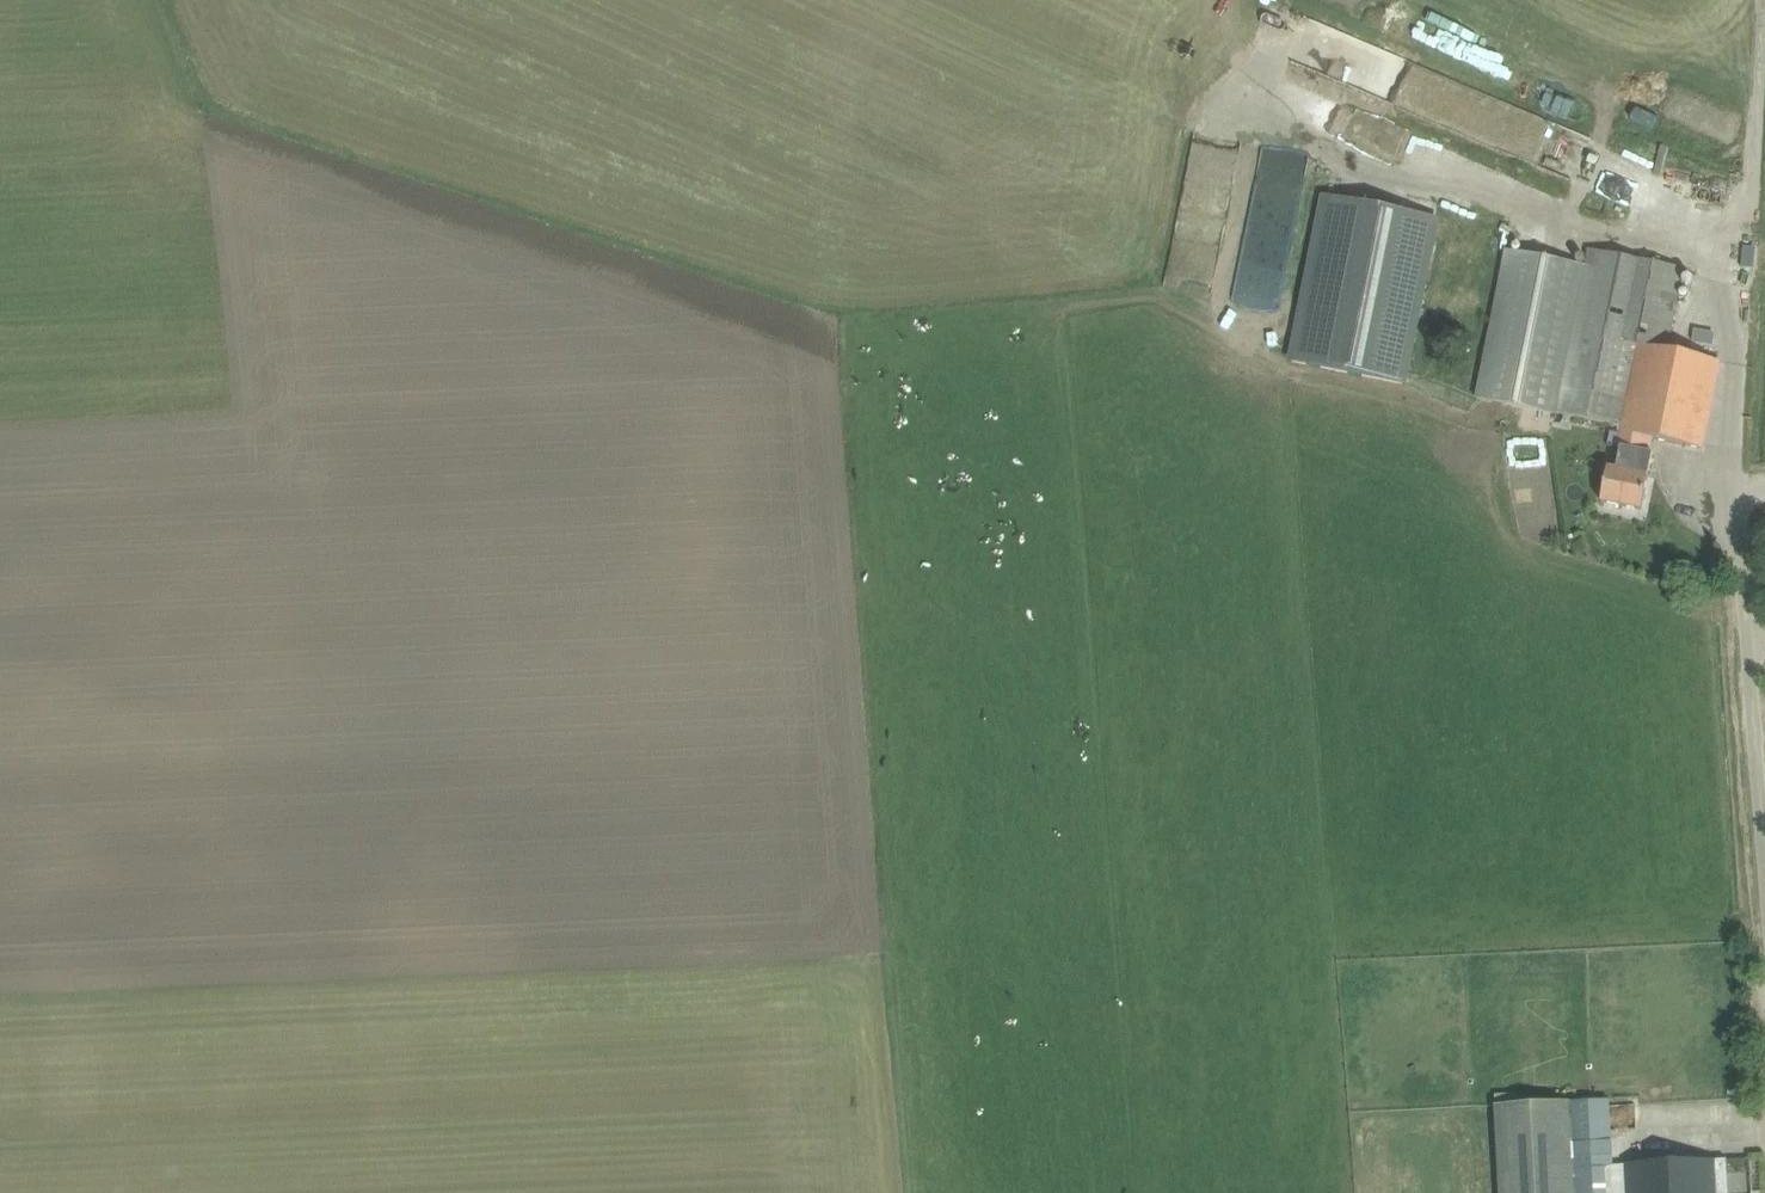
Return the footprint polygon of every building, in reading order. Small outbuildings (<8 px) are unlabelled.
[(1265,99),(1298,115),(1309,93),(1276,77),(1265,99)] [(1427,154),(1430,146),(1402,136),(1400,144),(1427,154)] [(1400,382),(1432,216),(1322,195),(1290,361),(1400,382)] [(1504,247),(1475,397),(1509,403),(1621,426),(1620,432),(1610,430),(1607,445),(1617,447),(1620,448),(1616,469),(1607,467),(1605,478),(1600,501),(1641,509),(1648,475),(1633,473),(1638,451),(1649,453),(1652,439),(1702,449),(1703,442),(1719,360),(1696,356),(1666,349),(1682,266),(1586,247),(1583,262),(1504,247)] [(1725,1159),(1702,1160),(1620,1165),(1611,1165),(1608,1099),(1494,1105),(1499,1192),(1727,1192),(1725,1159)]
